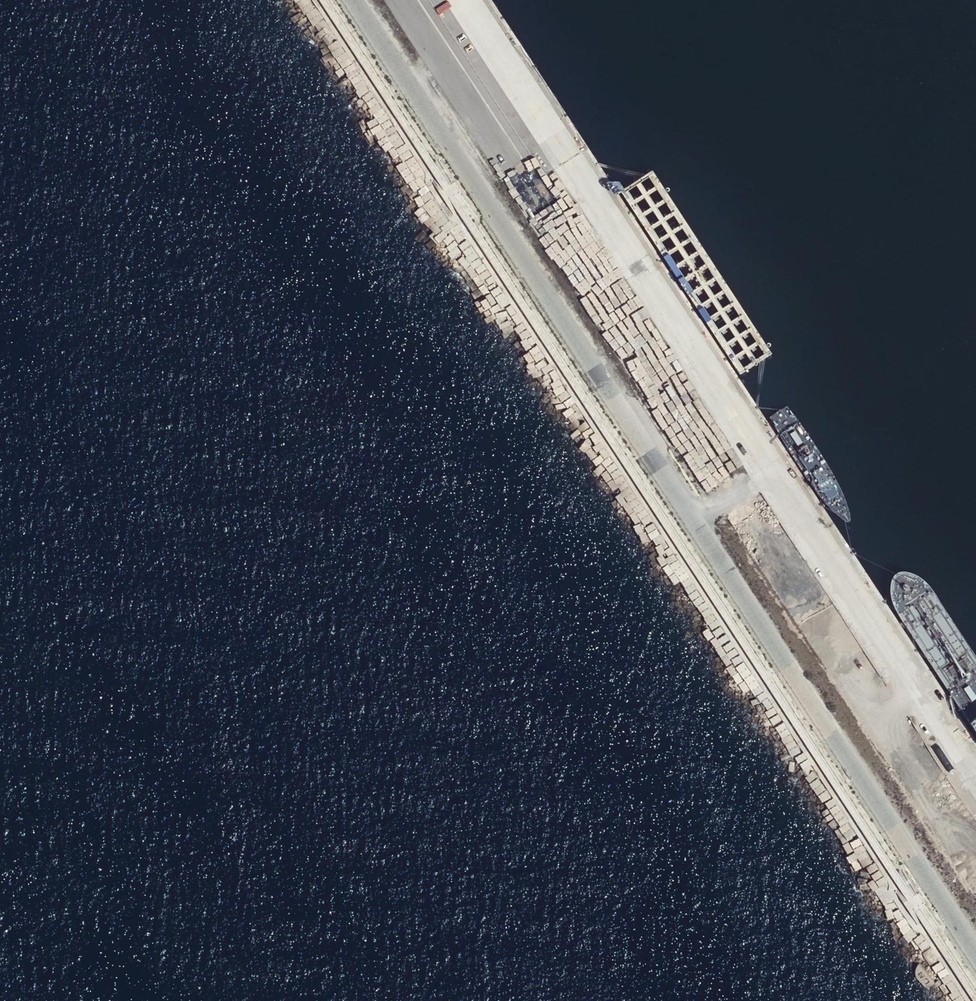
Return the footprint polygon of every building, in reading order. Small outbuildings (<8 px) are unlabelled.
[(449,187),(455,196),(461,193),(455,183),(449,187)] [(450,201),(443,190),(439,193),(446,204),(450,201)] [(465,236),(459,227),(453,231),(458,240),(465,236)] [(919,895),(913,898),(919,908),(925,904),(919,895)] [(914,912),(907,902),(903,904),(910,915),(914,912)] [(931,965),(938,962),(932,953),(926,956),(931,965)]
